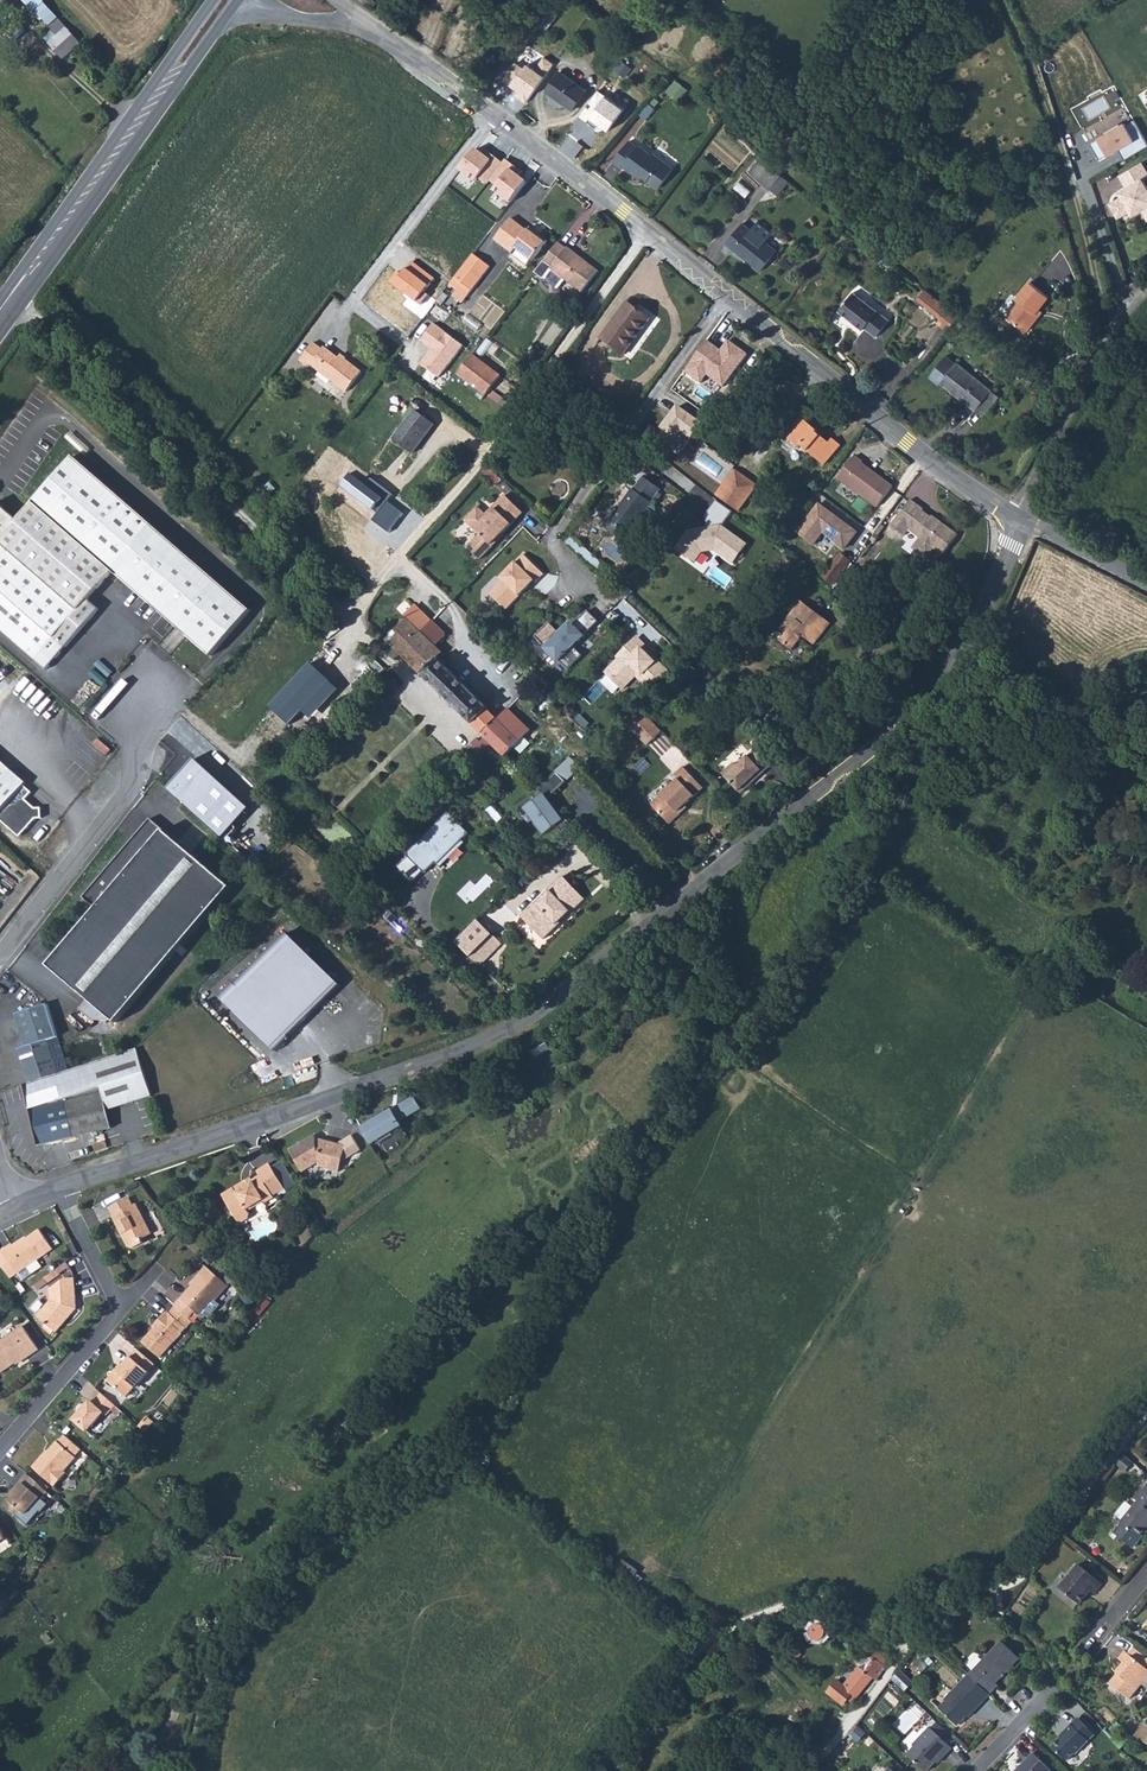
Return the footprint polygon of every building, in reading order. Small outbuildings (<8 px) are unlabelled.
[(38,0),(18,0),(30,14),(34,12),(47,27),(55,19),(38,0)] [(375,0),(359,0),(373,9),(378,2),(375,0)] [(548,11),(556,17),(560,11),(553,5),(548,11)] [(545,32),(556,18),(556,17),(548,11),(537,25),(545,32)] [(54,38),(47,45),(60,60),(78,44),(58,22),(48,31),(50,33),(54,38)] [(1137,30),(1145,44),(1146,43),(1146,24),(1137,30)] [(50,33),(43,39),(47,45),(54,38),(50,33)] [(573,110),(587,90),(560,71),(546,91),(573,110)] [(1127,118),(1099,133),(1110,152),(1138,137),(1127,118)] [(674,168),(653,153),(652,155),(639,145),(637,147),(629,141),(613,161),(624,168),(625,166),(641,178),(644,175),(648,179),(647,181),(658,189),(674,168)] [(494,164),(475,150),(459,171),(478,185),(494,164)] [(770,190),(781,175),(775,170),(762,156),(750,170),(770,190)] [(1143,180),(1146,177),(1146,172),(1141,162),(1120,175),(1127,188),(1124,190),(1122,196),(1122,197),(1111,204),(1119,217),(1130,210),(1133,215),(1142,210),(1146,218),(1146,187),(1143,180)] [(495,194),(512,206),(528,183),(512,171),(495,194)] [(781,175),(770,190),(777,196),(789,181),(781,175)] [(529,230),(528,231),(511,218),(495,240),(512,253),(516,249),(533,262),(548,241),(538,233),(537,236),(529,230)] [(777,250),(766,242),(773,234),(757,221),(751,229),(743,223),(726,244),(761,271),(777,250)] [(566,249),(558,242),(535,273),(543,279),(544,279),(558,290),(565,280),(582,293),(599,271),(567,247),(566,249)] [(473,254),(450,284),(467,297),(490,267),(473,254)] [(398,271),(389,284),(422,309),(432,295),(427,291),(439,276),(415,258),(402,275),(398,271)] [(1036,313),(1049,297),(1030,282),(1017,299),(1020,302),(1008,317),(1026,332),(1039,316),(1036,313)] [(918,299),(927,306),(935,296),(926,290),(918,299)] [(889,320),(854,291),(839,310),(863,329),(865,327),(876,336),(889,320)] [(937,322),(948,330),(959,316),(941,301),(935,296),(927,306),(941,317),(937,322)] [(625,355),(651,319),(627,302),(601,339),(625,355)] [(465,345),(437,324),(423,343),(432,350),(421,364),(440,378),(465,345)] [(722,346),(709,336),(684,369),(723,397),(755,354),(730,336),(722,346)] [(312,365),(347,392),(362,373),(340,356),(338,358),(324,348),(322,350),(313,343),(300,360),(310,367),(312,365)] [(458,374),(457,375),(486,396),(501,377),(472,355),(465,365),(458,374)] [(458,374),(465,365),(459,361),(452,370),(458,374)] [(992,390),(956,362),(941,383),(976,410),(977,409),(991,390),(992,390)] [(1036,377),(1024,368),(1017,376),(1029,385),(1036,377)] [(984,415),(999,396),(991,390),(977,409),(984,415)] [(499,404),(509,411),(513,405),(503,398),(499,404)] [(680,398),(661,425),(679,438),(685,429),(696,436),(709,419),(680,398)] [(408,419),(411,421),(418,413),(415,410),(408,419)] [(408,419),(393,440),(412,454),(434,425),(418,413),(411,421),(408,419)] [(818,431),(802,418),(796,425),(799,428),(789,440),(799,448),(803,444),(810,450),(808,452),(824,465),(841,445),(834,439),(830,444),(817,433),(818,431)] [(112,572),(213,659),(254,613),(153,525),(74,456),(18,521),(0,506),(0,630),(46,670),(99,609),(88,600),(112,572)] [(878,508),(893,487),(862,463),(863,462),(855,456),(839,478),(878,508)] [(489,467),(484,473),(497,483),(502,478),(489,467)] [(716,495),(719,497),(737,471),(734,469),(716,495)] [(737,471),(719,497),(739,512),(758,486),(737,471)] [(636,527),(652,505),(652,504),(651,503),(661,489),(644,477),(634,490),(633,489),(610,521),(613,522),(627,533),(630,535),(636,527)] [(523,513),(505,495),(486,515),(478,507),(465,520),(481,535),(468,548),(480,560),(493,547),(492,545),(523,513)] [(829,504),(820,498),(796,530),(815,544),(825,531),(847,547),(861,527),(829,504)] [(959,535),(941,522),(940,524),(923,511),(924,510),(911,500),(891,526),(905,536),(909,530),(943,556),(959,535)] [(636,527),(642,531),(658,509),(652,505),(636,527)] [(735,562),(750,542),(721,521),(689,527),(676,546),(697,561),(705,550),(716,548),(735,562)] [(623,540),(627,533),(613,522),(607,529),(623,540)] [(605,565),(570,533),(564,539),(598,572),(605,565)] [(856,551),(849,560),(851,561),(853,562),(869,540),(862,536),(859,540),(860,541),(853,549),(856,551)] [(536,583),(544,574),(524,554),(501,578),(504,580),(490,594),(507,610),(535,582),(536,583)] [(824,578),(833,585),(851,561),(849,560),(842,554),(824,578)] [(627,599),(632,594),(624,586),(619,591),(627,599)] [(815,645),(831,624),(802,601),(780,630),(787,635),(782,642),(793,650),(804,637),(815,645)] [(436,646),(422,633),(432,622),(416,606),(405,617),(407,619),(395,632),(386,640),(400,654),(401,655),(415,668),(436,646)] [(550,623),(536,637),(546,648),(560,662),(570,670),(583,656),(575,647),(599,622),(588,611),(574,625),(570,630),(567,627),(560,633),(550,623)] [(436,646),(446,636),(432,622),(422,633),(436,646)] [(636,640),(636,639),(618,657),(620,659),(607,673),(624,690),(637,676),(651,690),(669,672),(644,648),(646,646),(638,638),(636,640)] [(415,668),(422,675),(475,726),(482,733),(497,719),(488,710),(489,708),(438,658),(443,653),(436,646),(415,668)] [(498,720),(497,719),(482,733),(494,745),(495,746),(506,757),(531,731),(509,709),(498,720)] [(648,746),(663,732),(642,710),(627,725),(648,746)] [(486,753),(474,742),(465,751),(477,762),(478,761),(480,759),(486,753)] [(735,763),(724,774),(742,794),(772,766),(756,750),(739,767),(735,763)] [(582,768),(571,758),(557,771),(567,782),(582,768)] [(0,760),(0,819),(20,837),(36,819),(42,819),(41,808),(36,809),(26,800),(32,793),(24,786),(26,783),(0,760)] [(478,761),(477,762),(472,766),(478,773),(480,771),(484,766),(479,762),(478,761)] [(652,804),(671,825),(681,815),(679,812),(687,806),(705,788),(685,767),(676,776),(679,779),(652,804)] [(478,791),(486,783),(478,773),(477,774),(470,769),(463,776),(478,791)] [(567,782),(557,771),(542,785),(539,789),(543,794),(548,800),(567,782)] [(478,791),(489,802),(490,802),(498,794),(486,783),(478,791)] [(548,800),(543,794),(528,806),(540,822),(537,824),(546,836),(560,825),(568,818),(548,800)] [(432,875),(471,830),(448,810),(409,856),(432,875)] [(574,824),(568,818),(560,825),(566,832),(574,824)] [(97,909),(49,966),(117,1023),(178,951),(183,955),(187,950),(182,946),(232,887),(150,819),(83,898),(97,909)] [(571,913),(585,899),(563,876),(548,890),(550,891),(537,904),(536,902),(521,917),(544,940),(558,926),(557,924),(570,912),(571,913)] [(492,932),(478,920),(456,942),(469,955),(492,932)] [(480,965),(502,943),(492,932),(469,955),(471,957),(480,965)] [(222,996),(277,1051),(290,1038),(290,1037),(341,986),(287,933),(236,983),(222,996)] [(48,1004),(16,1014),(27,1046),(19,1049),(30,1083),(58,1074),(47,1040),(58,1036),(48,1004)] [(24,1085),(39,1146),(112,1128),(108,1110),(152,1096),(136,1048),(69,1070),(58,1074),(30,1083),(24,1085)] [(488,1083),(495,1081),(490,1072),(484,1075),(488,1083)] [(384,1109),(373,1116),(375,1120),(362,1128),(371,1144),(379,1139),(381,1142),(393,1135),(391,1132),(402,1126),(399,1121),(420,1109),(414,1098),(387,1114),(384,1109)] [(317,1138),(315,1135),(289,1150),(303,1172),(319,1163),(320,1167),(318,1178),(335,1182),(337,1180),(339,1172),(340,1172),(343,1161),(362,1151),(352,1135),(338,1144),(317,1138)] [(285,1188),(269,1163),(257,1171),(260,1176),(252,1181),(253,1182),(245,1187),(242,1183),(223,1195),(239,1221),(244,1222),(249,1219),(252,1217),(250,1214),(248,1210),(264,1199),(266,1203),(275,1198),(273,1196),(285,1188)] [(242,1183),(245,1187),(253,1182),(252,1181),(250,1177),(242,1183)] [(113,1216),(129,1247),(134,1249),(144,1243),(142,1239),(152,1234),(136,1204),(133,1206),(129,1197),(109,1208),(114,1215),(113,1216)] [(0,1252),(0,1262),(11,1279),(28,1267),(38,1260),(54,1249),(40,1229),(24,1241),(22,1239),(13,1246),(12,1244),(0,1252)] [(38,1260),(28,1267),(33,1274),(43,1267),(38,1260)] [(193,1281),(195,1283),(181,1299),(200,1316),(215,1299),(216,1300),(229,1286),(206,1266),(193,1281)] [(44,1278),(48,1283),(60,1274),(57,1269),(44,1278)] [(50,1288),(51,1300),(38,1316),(57,1332),(77,1308),(75,1278),(65,1279),(50,1288)] [(249,1305),(254,1301),(248,1296),(244,1300),(249,1305)] [(154,1328),(142,1342),(161,1358),(187,1328),(193,1321),(176,1306),(170,1313),(167,1311),(153,1327),(154,1328)] [(40,1350),(23,1326),(0,1342),(0,1374),(29,1355),(30,1356),(40,1350)] [(149,1372),(155,1364),(138,1350),(132,1357),(131,1356),(118,1372),(116,1370),(107,1380),(127,1397),(135,1387),(136,1388),(149,1372)] [(90,1400),(74,1420),(88,1432),(104,1413),(107,1415),(116,1405),(102,1393),(93,1403),(90,1400)] [(140,1426),(148,1432),(155,1423),(148,1417),(140,1426)] [(147,1434),(142,1429),(134,1437),(140,1442),(147,1434)] [(58,1442),(57,1441),(46,1455),(45,1454),(33,1467),(56,1487),(67,1473),(65,1471),(77,1457),(75,1456),(82,1449),(65,1435),(58,1442)] [(1133,1462),(1122,1453),(1115,1462),(1126,1472),(1133,1462)] [(48,1492),(27,1474),(13,1490),(15,1493),(4,1505),(18,1517),(22,1513),(25,1516),(32,1507),(34,1508),(48,1492)] [(1143,1489),(1141,1487),(1133,1497),(1138,1501),(1121,1522),(1122,1523),(1115,1532),(1133,1547),(1140,1537),(1140,1536),(1146,1527),(1146,1484),(1143,1489)] [(1060,1587),(1080,1604),(1091,1590),(1095,1593),(1103,1583),(1078,1564),(1060,1587)] [(6,1575),(0,1580),(0,1585),(3,1588),(11,1580),(6,1575)] [(818,1642),(819,1642),(823,1641),(826,1637),(827,1633),(826,1628),(823,1625),(818,1624),(814,1625),(810,1628),(809,1633),(811,1637),(814,1641),(818,1642)] [(996,1684),(1020,1658),(1001,1641),(969,1674),(990,1694),(998,1685),(996,1684)] [(1130,1699),(1146,1678),(1146,1657),(1134,1646),(1129,1653),(1125,1650),(1119,1658),(1126,1664),(1110,1683),(1130,1699)] [(842,1687),(857,1698),(873,1678),(878,1681),(879,1680),(877,1679),(886,1668),(887,1668),(888,1666),(885,1664),(888,1659),(877,1651),(872,1659),(873,1660),(870,1665),(867,1665),(865,1666),(864,1667),(863,1670),(859,1667),(844,1685),(842,1687)] [(893,1679),(905,1692),(914,1682),(901,1670),(893,1679)] [(975,1710),(990,1694),(969,1674),(946,1699),(947,1700),(940,1708),(958,1725),(968,1715),(966,1714),(972,1707),(975,1710)] [(1053,1746),(1067,1760),(1075,1753),(1076,1754),(1094,1734),(1088,1728),(1088,1727),(1078,1717),(1060,1736),(1061,1737),(1053,1746)] [(1146,1743),(1146,1721),(1135,1736),(1146,1743)] [(931,1728),(947,1743),(953,1737),(937,1722),(931,1728)] [(864,1733),(858,1727),(851,1735),(858,1741),(864,1733)] [(952,1748),(947,1743),(931,1728),(930,1727),(913,1745),(915,1746),(908,1754),(925,1770),(927,1770),(938,1759),(940,1761),(952,1748)] [(1049,1769),(1050,1769),(1033,1753),(1016,1770),(1051,1770),(1049,1769)] [(169,1763),(160,1761),(159,1770),(167,1770),(169,1763)]
